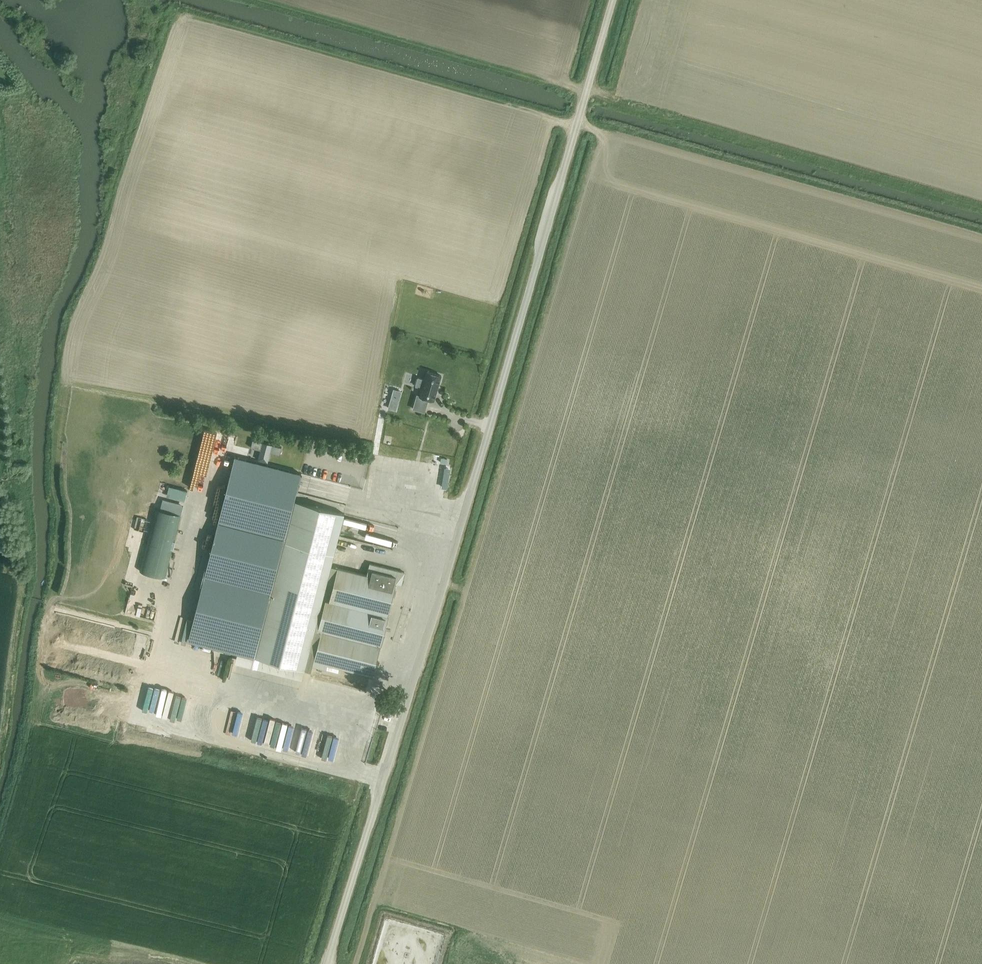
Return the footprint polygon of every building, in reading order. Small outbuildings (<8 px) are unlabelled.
[(441,376),(427,371),(424,380),(418,378),(416,386),(422,388),(420,396),(417,395),(413,409),(425,412),(426,406),(428,399),(434,400),(441,376)] [(390,402),(388,408),(396,411),(398,404),(390,402)] [(252,440),(250,447),(260,450),(260,451),(257,462),(267,465),(270,452),(280,455),(282,447),(274,445),(262,442),(252,440)] [(267,465),(257,462),(235,457),(233,464),(188,641),(238,653),(255,658),(305,670),(311,672),(313,666),(327,669),(327,665),(374,676),(381,645),(382,646),(396,583),(402,584),(405,572),(370,562),(334,553),(342,523),(344,513),(340,512),(295,501),(302,474),(267,465)] [(140,571),(165,578),(183,505),(163,499),(160,510),(155,509),(140,571)]
